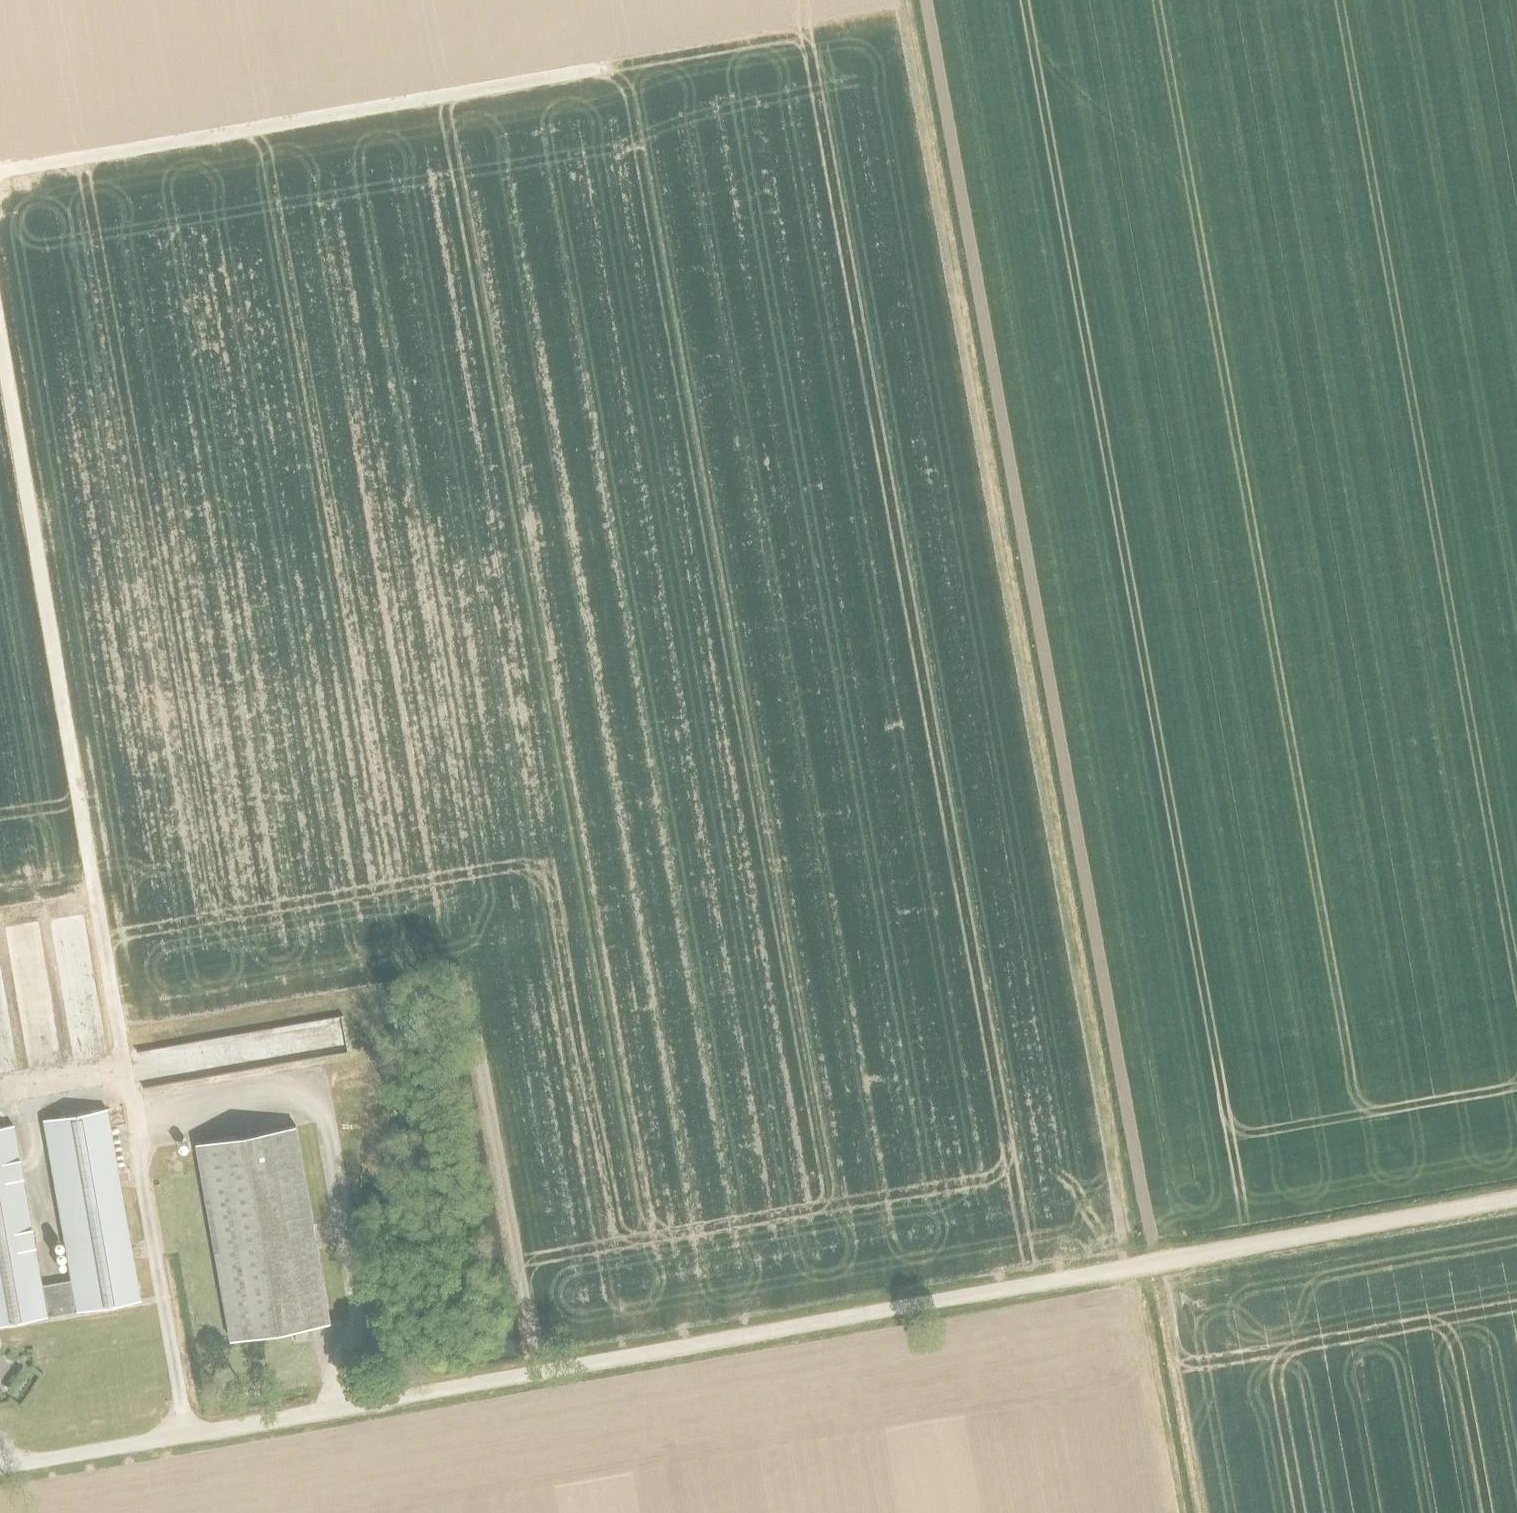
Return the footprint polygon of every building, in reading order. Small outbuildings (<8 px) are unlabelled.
[(135,1051),(137,1074),(209,1066),(207,1043),(135,1051)] [(0,1129),(0,1325),(145,1303),(115,1111),(50,1121),(75,1281),(47,1286),(22,1125),(0,1129)] [(304,1121),(209,1137),(245,1343),(340,1326),(304,1121)] [(305,1333),(295,1335),(297,1342),(307,1340),(305,1333)]
